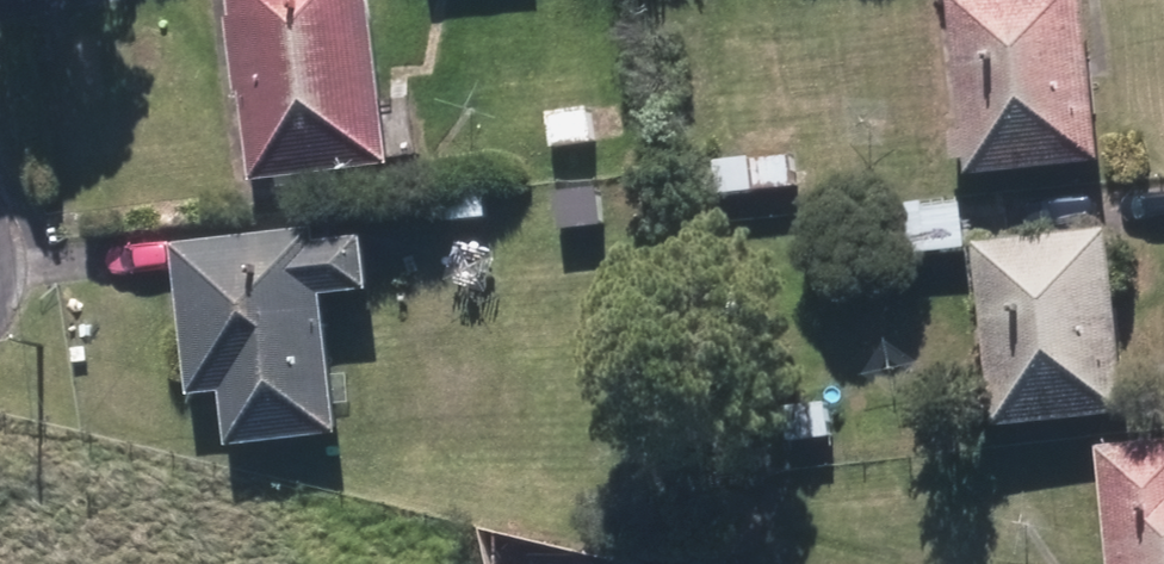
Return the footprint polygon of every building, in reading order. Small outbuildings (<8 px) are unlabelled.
[(255,188),(394,171),(373,0),(231,0),(255,188)] [(969,183),(1101,169),(1084,0),(951,0),(965,140),(952,140),(955,168),(968,167),(969,183)] [(548,115),(552,153),(595,148),(591,111),(548,115)] [(751,159),(753,197),(797,194),(795,157),(751,159)] [(557,197),(561,234),(605,229),(601,192),(557,197)] [(448,200),(449,225),(487,224),(486,197),(448,200)] [(888,201),(890,251),(961,247),(959,218),(958,197),(888,201)] [(977,250),(996,434),(1128,420),(1108,238),(977,250)] [(224,399),(229,451),(338,440),(324,302),(371,296),(366,245),(319,249),(318,239),(177,254),(193,402),(224,399)] [(787,409),(790,446),(829,443),(827,406),(787,409)] [(1111,563),(1163,563),(1163,448),(1100,455),(1111,563)]
